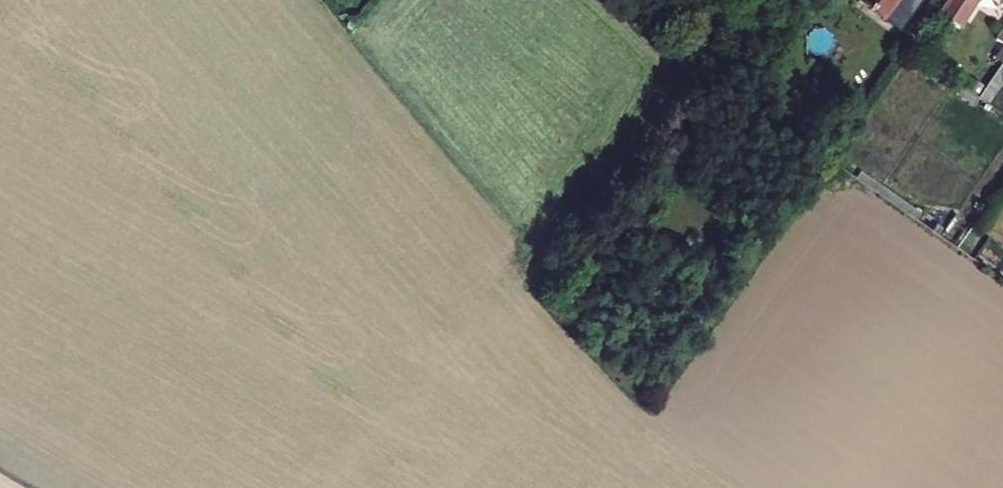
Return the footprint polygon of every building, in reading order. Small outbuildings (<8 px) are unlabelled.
[(883,14),(893,0),(866,0),(883,14)]
